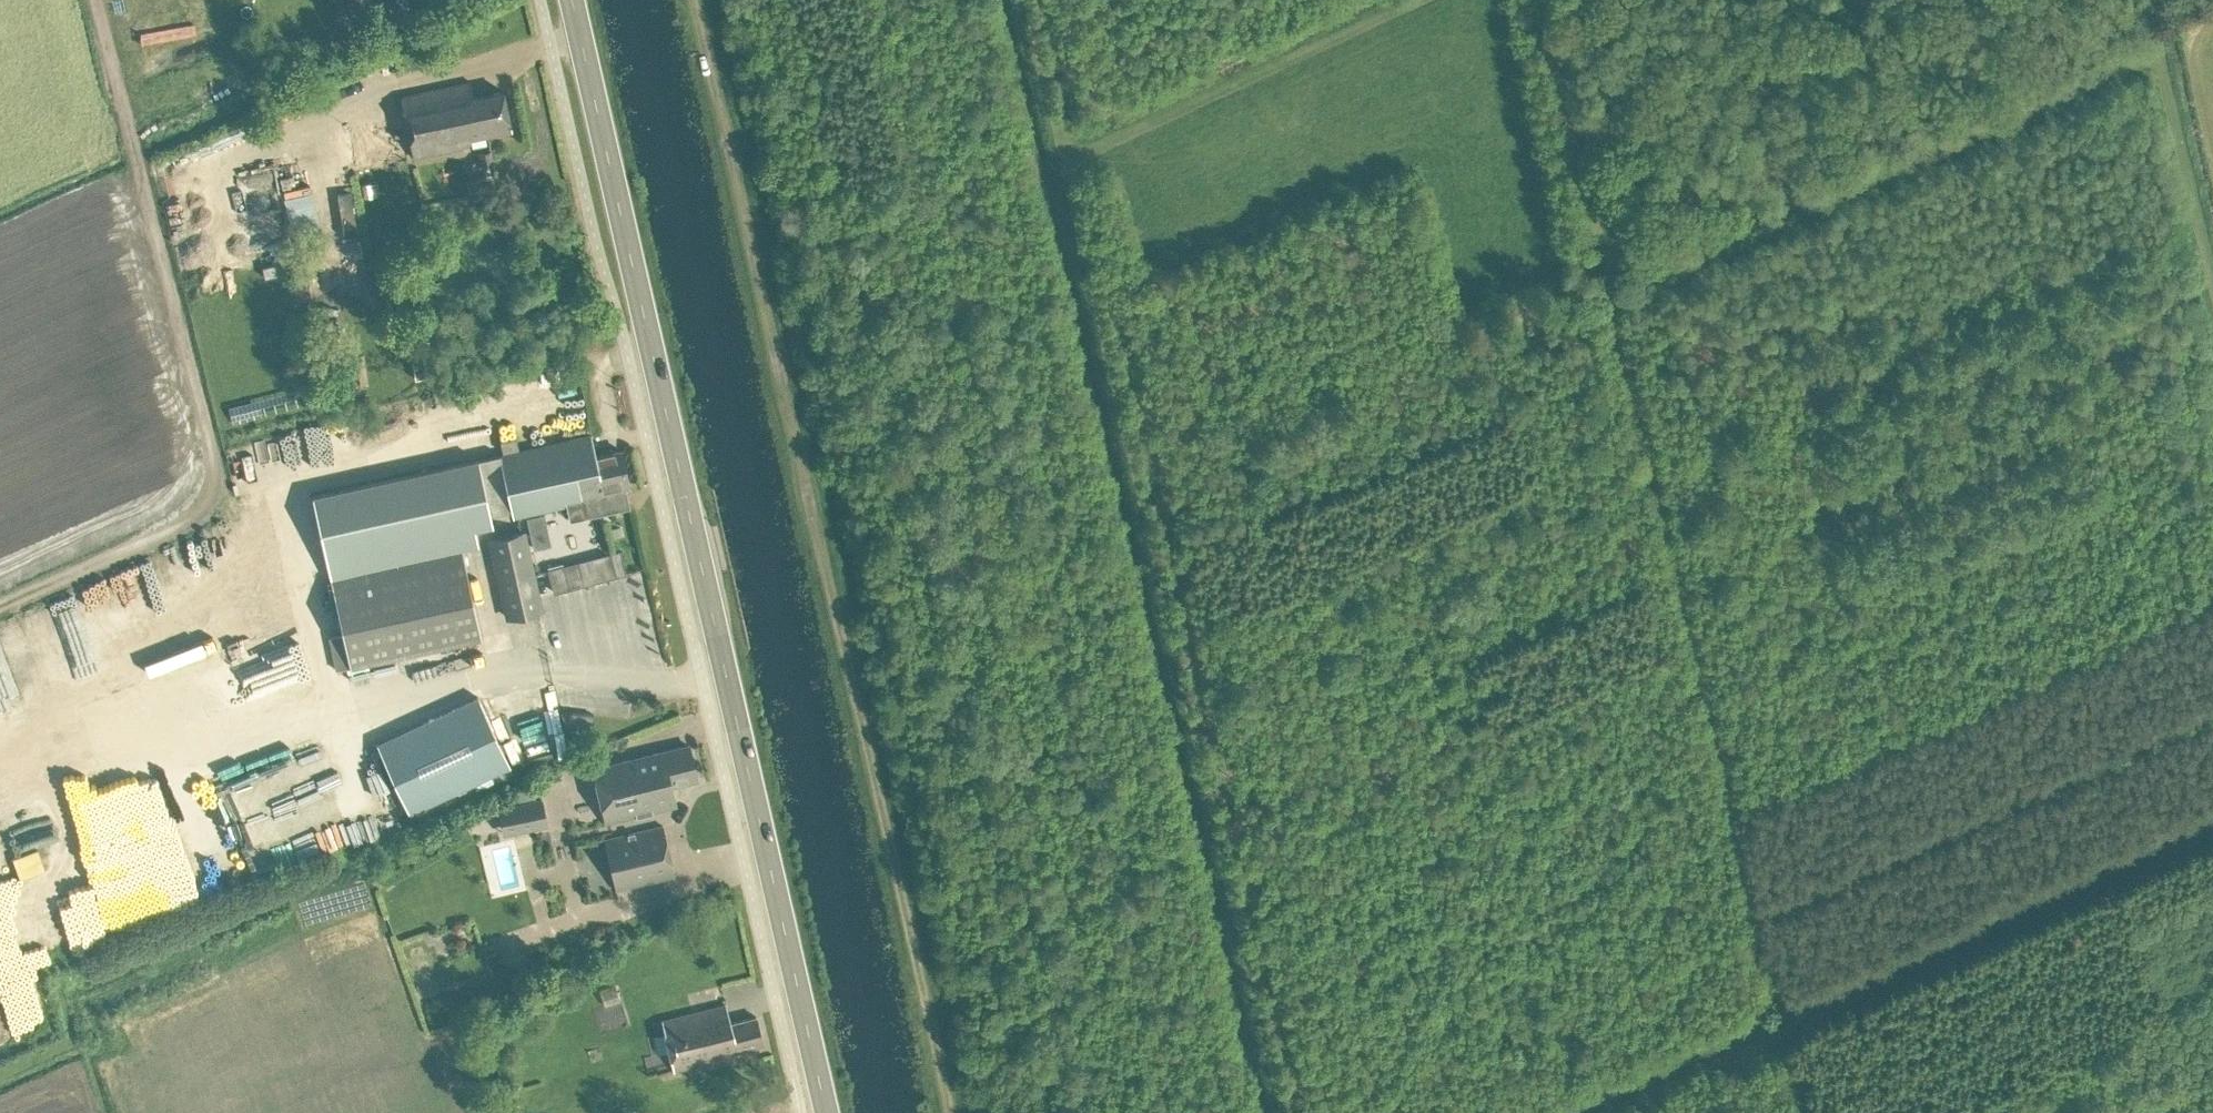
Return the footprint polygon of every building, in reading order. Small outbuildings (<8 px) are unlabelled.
[(467,138),(510,129),(502,90),(471,97),(468,82),(401,96),(405,115),(413,156),(468,145),(467,138)] [(410,143),(405,115),(347,126),(355,167),(386,161),(384,148),(410,143)] [(480,166),(494,163),(491,149),(478,152),(480,166)] [(627,505),(623,488),(627,487),(619,449),(595,454),(591,434),(499,454),(511,509),(512,516),(566,504),(569,518),(627,505)] [(511,509),(499,454),(477,459),(477,458),(311,495),(349,666),(477,638),(457,548),(476,544),(472,527),(491,523),(489,513),(511,509)] [(526,516),(533,548),(550,544),(543,512),(526,516)] [(489,537),(507,616),(539,609),(521,531),(489,537)] [(626,574),(620,550),(547,569),(554,593),(626,574)] [(376,743),(408,812),(506,765),(473,697),(376,743)] [(696,779),(687,745),(592,768),(605,823),(675,806),(670,785),(696,779)] [(343,814),(347,838),(363,836),(359,812),(343,814)] [(616,888),(673,875),(660,825),(603,839),(616,888)] [(10,851),(47,845),(46,837),(9,843),(10,851)] [(730,1021),(724,1004),(662,1019),(673,1068),(736,1053),(736,1049),(761,1043),(755,1015),(730,1021)]
